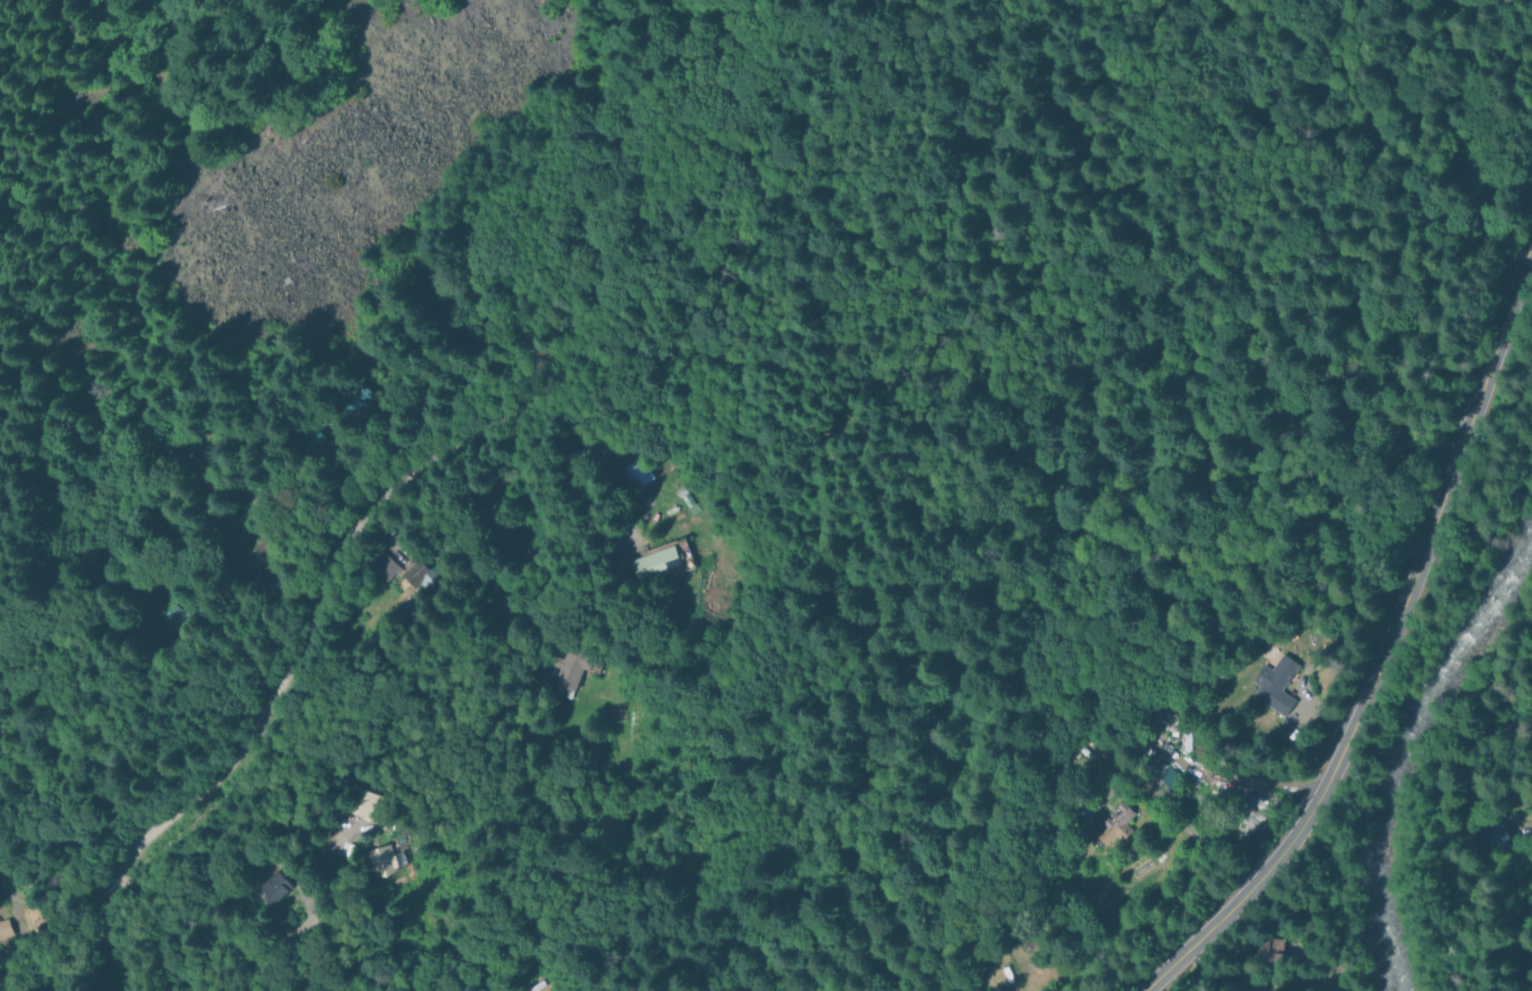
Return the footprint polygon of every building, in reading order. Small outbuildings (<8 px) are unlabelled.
[(351,397),(361,408),(371,399),(360,388),(351,397)] [(615,472),(630,493),(653,476),(637,456),(615,472)] [(627,559),(633,582),(682,569),(675,546),(627,559)] [(378,583),(393,567),(377,552),(362,568),(378,583)] [(407,590),(427,577),(414,558),(394,572),(407,590)] [(581,670),(587,671),(591,654),(561,647),(552,685),(576,691),(581,670)] [(1297,666),(1279,689),(1293,701),(1282,715),(1252,692),(1258,685),(1251,679),(1263,664),(1270,669),(1282,654),(1297,666)] [(1169,788),(1180,776),(1169,766),(1158,777),(1169,788)] [(364,820),(375,796),(358,789),(348,813),(364,820)] [(1131,830),(1120,840),(1104,822),(1124,803),(1134,815),(1125,824),(1131,830)] [(375,875),(384,871),(404,863),(399,850),(389,853),(385,843),(366,850),(375,875)] [(286,886),(270,869),(251,887),(268,904),(286,886)] [(1282,934),(1279,948),(1282,948),(1279,965),(1248,959),(1251,943),(1263,945),(1266,931),(1282,934)]
